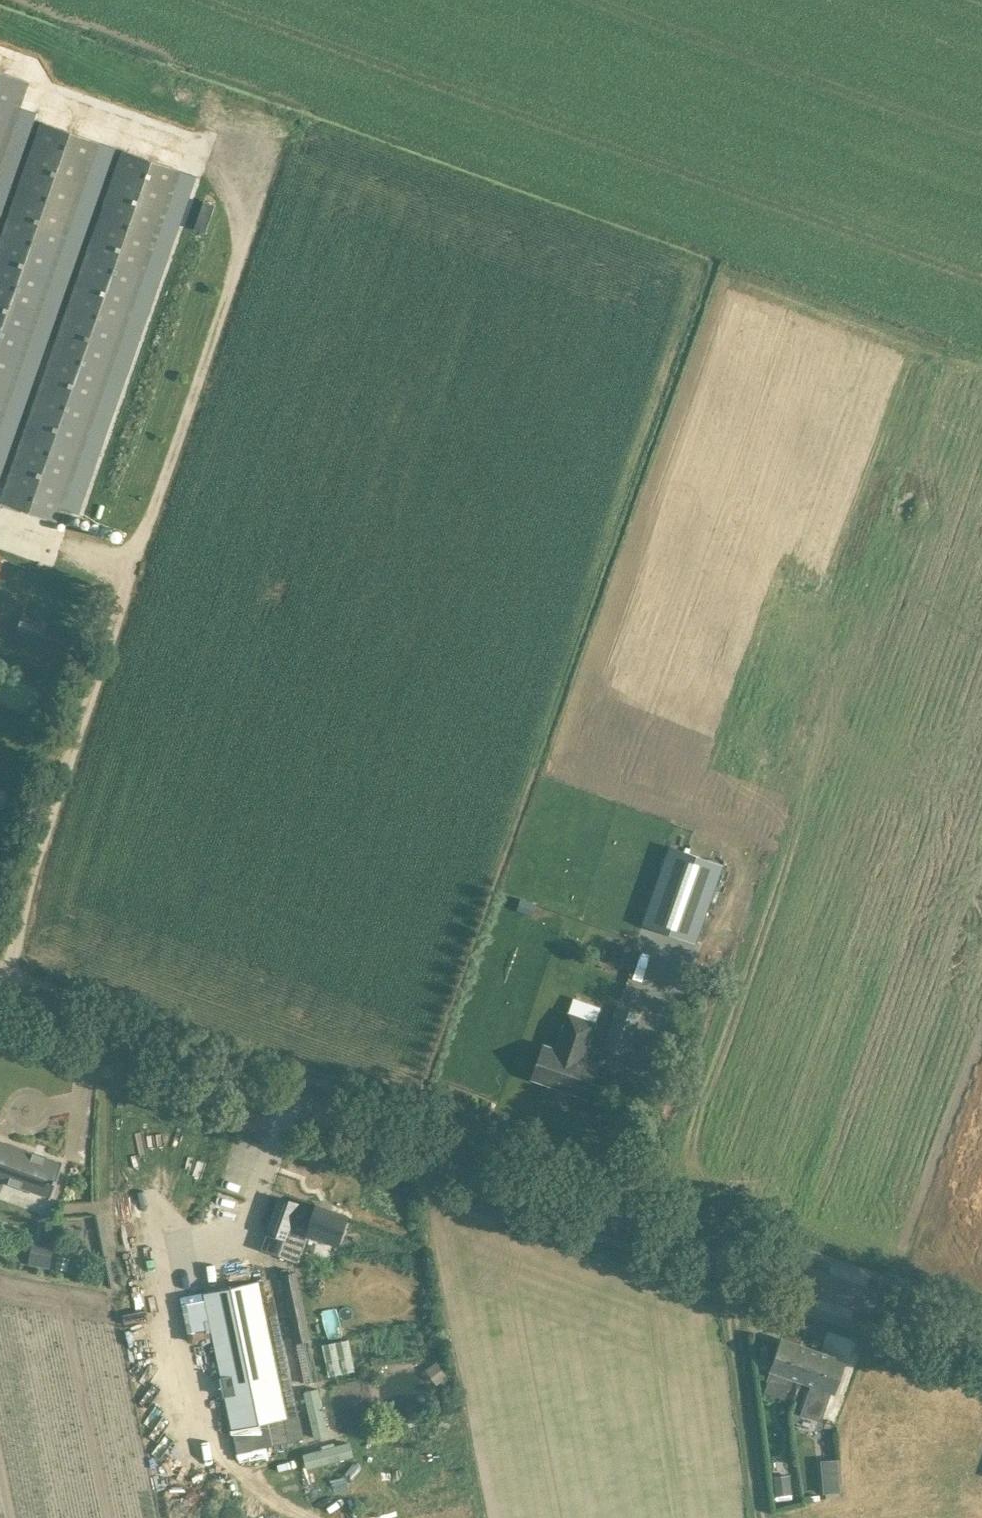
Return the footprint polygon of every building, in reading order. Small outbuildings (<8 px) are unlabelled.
[(37,113),(20,107),(29,82),(0,72),(0,219),(37,113)] [(116,147),(41,121),(0,237),(0,478),(116,147)] [(122,150),(0,498),(0,502),(58,522),(64,508),(80,514),(197,176),(122,150)] [(21,618),(18,628),(19,628),(25,630),(31,632),(34,622),(21,618)] [(14,771),(0,768),(0,780),(11,783),(14,771)] [(12,786),(0,784),(0,803),(8,805),(12,786)] [(723,867),(670,849),(644,924),(697,943),(723,867)] [(528,914),(532,902),(521,898),(517,910),(528,914)] [(617,942),(614,950),(613,954),(631,960),(634,952),(635,948),(617,942)] [(642,1015),(616,1006),(602,1045),(628,1055),(642,1015)] [(588,1096),(599,1064),(583,1059),(596,1022),(569,1012),(556,1049),(544,1045),(533,1077),(588,1096)] [(51,1196),(64,1162),(0,1139),(0,1178),(51,1196)] [(279,1196),(273,1215),(267,1230),(285,1237),(279,1254),(299,1262),(310,1233),(337,1244),(341,1234),(348,1215),(317,1204),(315,1210),(298,1204),(298,1203),(279,1196)] [(52,1254),(31,1250),(28,1264),(49,1268),(52,1254)] [(196,1265),(174,1270),(180,1298),(202,1293),(196,1265)] [(295,1343),(296,1342),(304,1382),(318,1379),(310,1340),(296,1271),(281,1274),(295,1343)] [(259,1281),(203,1293),(237,1452),(288,1441),(284,1418),(298,1416),(271,1288),(261,1290),(259,1281)] [(329,1374),(358,1368),(351,1336),(323,1342),(329,1374)] [(782,1339),(776,1357),(767,1380),(789,1388),(793,1377),(803,1381),(814,1350),(782,1339)] [(845,1361),(814,1350),(803,1381),(811,1384),(800,1411),(820,1419),(831,1389),(834,1391),(838,1380),(845,1361)] [(319,1386),(302,1390),(314,1436),(331,1432),(319,1386)] [(307,1468),(356,1453),(351,1438),(302,1453),(307,1468)] [(790,1474),(773,1476),(776,1496),(792,1494),(790,1474)] [(840,1479),(823,1481),(824,1493),(841,1491),(840,1479)]
